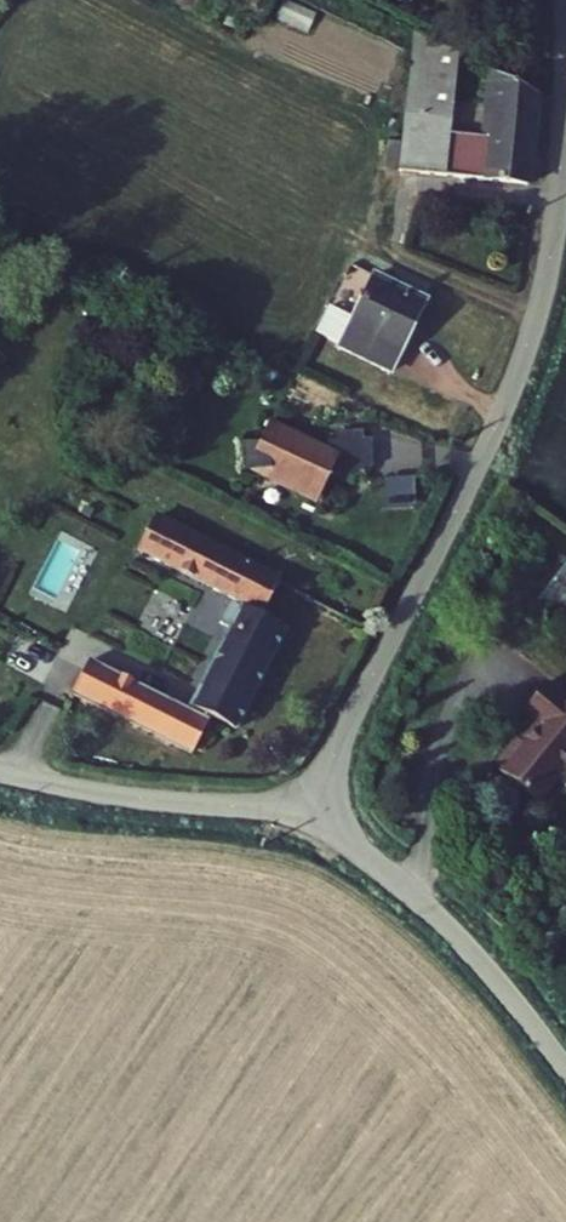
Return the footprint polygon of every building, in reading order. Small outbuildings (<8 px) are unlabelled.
[(329,45),(406,86),(398,180),(517,200),(536,109),(487,83),(481,152),(447,147),(457,67),(346,9),(329,45)] [(414,324),(369,295),(334,361),(382,387),(414,324)] [(263,421),(240,469),(309,504),(319,476),(370,471),(367,427),(316,429),(319,449),(263,421)] [(75,672),(56,712),(170,768),(194,726),(223,739),(269,640),(246,633),(265,592),(140,531),(124,564),(224,618),(177,714),(75,672)] [(539,596),(565,618),(565,564),(539,596)] [(536,689),(516,720),(535,732),(519,760),(510,753),(491,782),(536,813),(565,768),(565,709),(536,689)]
